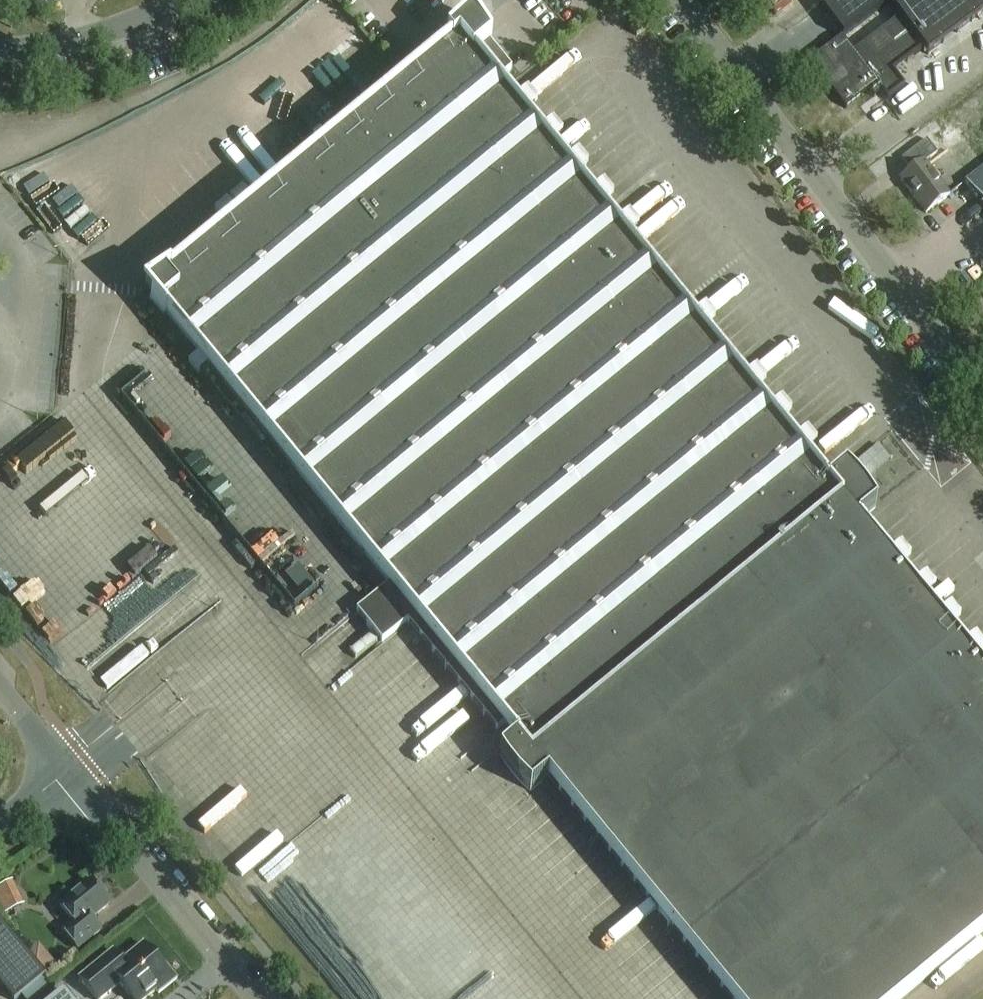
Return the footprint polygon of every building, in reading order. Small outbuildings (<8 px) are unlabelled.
[(774,16),(796,0),(762,0),(774,16)] [(924,51),(927,56),(982,14),(982,0),(829,0),(819,8),(842,39),(888,4),(900,20),(853,54),(842,39),(810,63),(846,109),(876,86),(887,101),(903,89),(892,74),(906,63),(924,51)] [(530,793),(548,778),(729,998),(903,998),(982,933),(982,676),(858,524),(875,509),(869,499),(861,490),(853,481),(845,472),(827,487),(496,83),(511,70),(488,42),(489,40),(476,22),(465,21),(449,36),(454,42),(169,276),(167,274),(149,288),(148,298),(163,314),(165,313),(390,586),(356,613),(382,645),(408,623),(497,732),(505,726),(517,741),(500,756),(506,766),(513,776),(521,784),(530,793)] [(396,71),(403,66),(395,56),(388,61),(396,71)] [(937,154),(927,141),(901,160),(911,173),(901,181),(926,214),(950,196),(925,164),(937,154)] [(965,183),(982,207),(982,169),(965,183)] [(774,369),(800,355),(795,344),(768,358),(774,369)] [(829,440),(835,447),(863,428),(857,420),(829,440)] [(51,466),(73,445),(61,431),(38,453),(51,466)] [(74,556),(116,524),(110,517),(69,549),(74,556)] [(282,577),(305,602),(325,584),(302,559),(282,577)] [(956,603),(982,634),(982,581),(956,603)] [(202,824),(211,836),(253,803),(233,779),(236,776),(200,731),(168,756),(179,769),(167,778),(194,813),(206,803),(215,814),(202,824)] [(110,905),(91,881),(59,907),(72,923),(62,931),(78,951),(101,932),(92,920),(110,905)] [(5,915),(21,908),(16,895),(12,896),(9,890),(0,894),(0,905),(5,915)] [(0,922),(0,987),(10,998),(19,998),(22,997),(43,979),(46,977),(0,922)] [(159,995),(177,980),(162,962),(159,964),(143,946),(122,963),(113,953),(79,981),(94,998),(105,998),(120,986),(131,998),(148,998),(156,992),(159,995)] [(517,977),(509,968),(474,998),(492,998),(517,977)] [(22,997),(24,998),(37,998),(51,988),(43,979),(22,997)]
